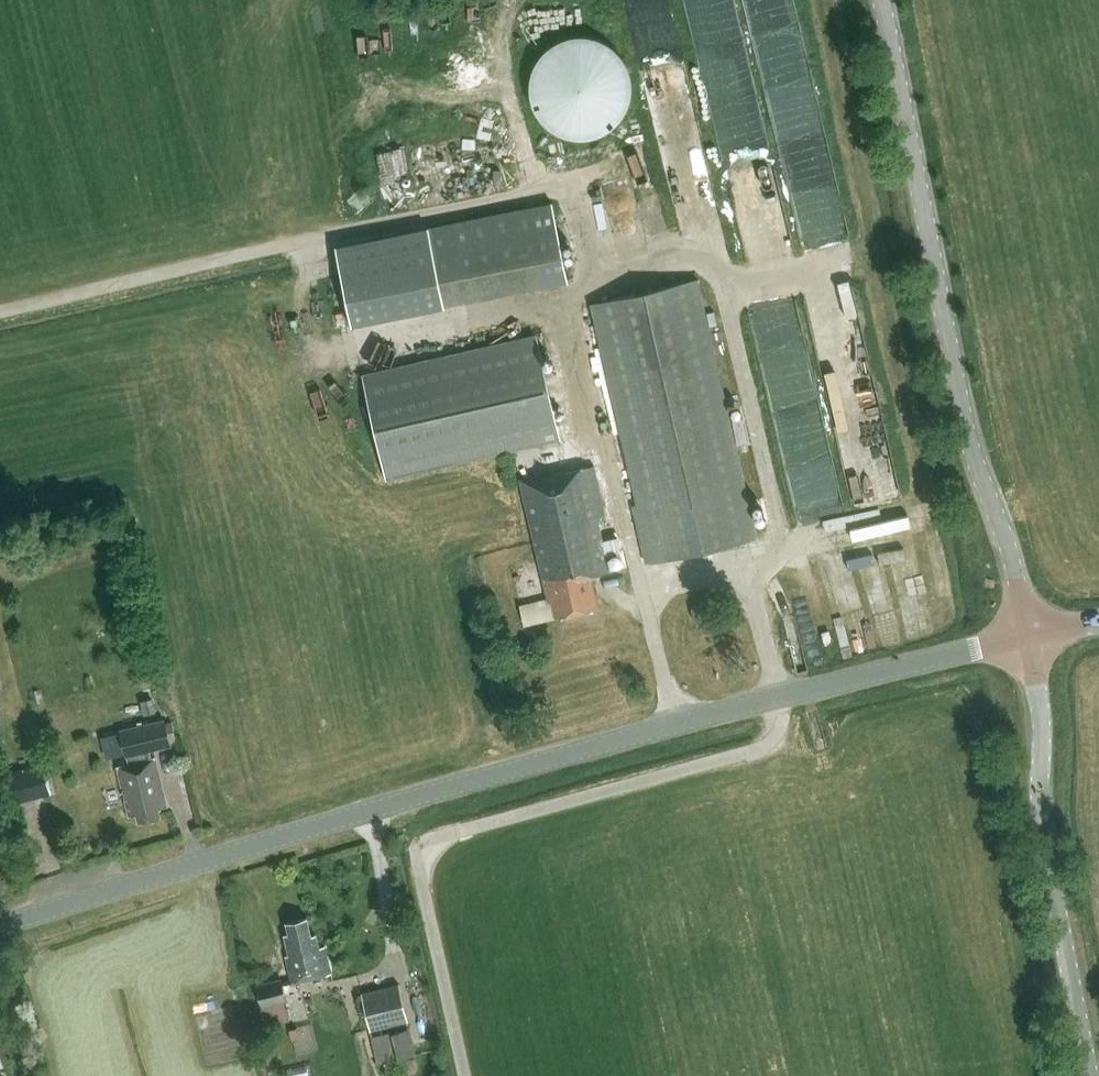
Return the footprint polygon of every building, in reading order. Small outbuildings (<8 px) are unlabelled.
[(529,82),(529,86),(529,88),(530,91),(530,96),(531,100),(533,105),(535,110),(537,113),(539,116),(540,117),(544,122),(548,125),(552,129),(557,131),(562,134),(565,135),(570,136),(575,137),(581,137),(586,137),(592,136),(595,135),(600,134),(605,131),(608,129),(613,126),(617,123),(620,119),(624,115),(626,110),(629,105),(630,100),(631,96),(632,93),(632,91),(632,89),(632,86),(632,84),(632,80),(632,77),(631,75),(630,71),(630,70),(628,65),(626,60),(623,55),(620,53),(617,49),(614,46),(611,44),(608,42),(603,39),(602,39),(598,37),(595,36),(592,35),(586,34),(581,34),(577,34),(572,35),(567,36),(562,38),(557,40),(554,42),(549,45),(545,49),(541,53),(538,57),(535,62),(534,65),(532,70),(531,72),(530,75),(530,79),(530,80),(529,82)] [(381,173),(406,172),(404,145),(380,147),(381,173)] [(552,202),(335,246),(351,324),(568,280),(552,202)] [(632,503),(645,561),(756,536),(697,278),(591,302),(636,502),(632,503)] [(364,373),(388,479),(562,439),(538,333),(364,373)] [(566,468),(520,478),(548,601),(553,600),(557,614),(564,614),(598,606),(590,574),(608,570),(603,547),(597,516),(606,515),(594,466),(567,471),(566,468)] [(693,619),(708,616),(704,602),(690,606),(693,619)] [(169,744),(168,740),(162,718),(118,730),(127,764),(117,767),(129,814),(137,812),(139,819),(160,814),(158,806),(166,803),(154,757),(151,758),(149,749),(169,744)] [(43,760),(5,772),(13,802),(52,791),(43,760)] [(324,972),(330,972),(323,947),(320,946),(316,933),(311,934),(307,916),(287,921),(289,932),(285,933),(290,955),(286,956),(293,981),(296,979),(324,972)] [(261,1004),(286,998),(281,978),(256,984),(261,1004)] [(408,1021),(399,983),(362,992),(371,1030),(408,1021)] [(378,1062),(418,1052),(411,1025),(372,1035),(378,1062)]
